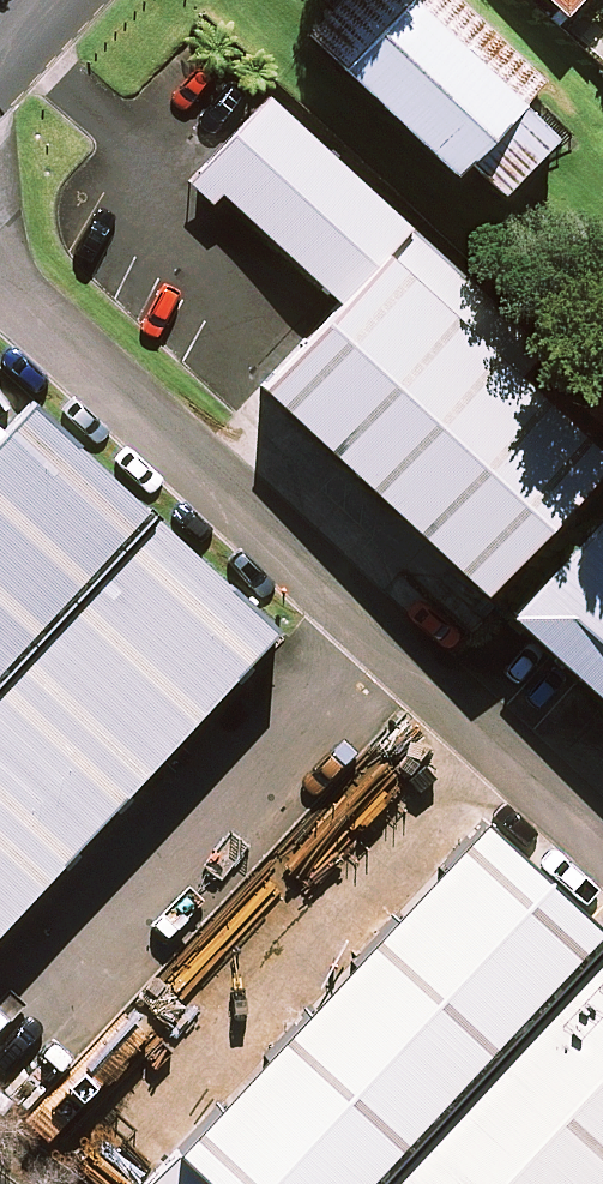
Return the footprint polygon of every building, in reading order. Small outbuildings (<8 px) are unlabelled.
[(437,0),(346,0),(300,48),(446,189),(460,175),(493,207),(550,149),(516,116),(537,95),(437,0)] [(560,22),(581,0),(537,0),(560,22)] [(260,81),(204,143),(346,271),(246,382),(465,579),(602,428),(602,423),(464,297),(480,279),(260,81)] [(0,413),(0,907),(283,595),(37,372),(0,413)] [(512,612),(602,694),(602,512),(512,612)] [(176,1128),(239,1183),(346,1183),(602,920),(602,899),(482,790),(176,1128)] [(368,1183),(590,1183),(602,1169),(602,944),(368,1183)] [(590,1183),(602,1183),(602,1169),(590,1183)]
